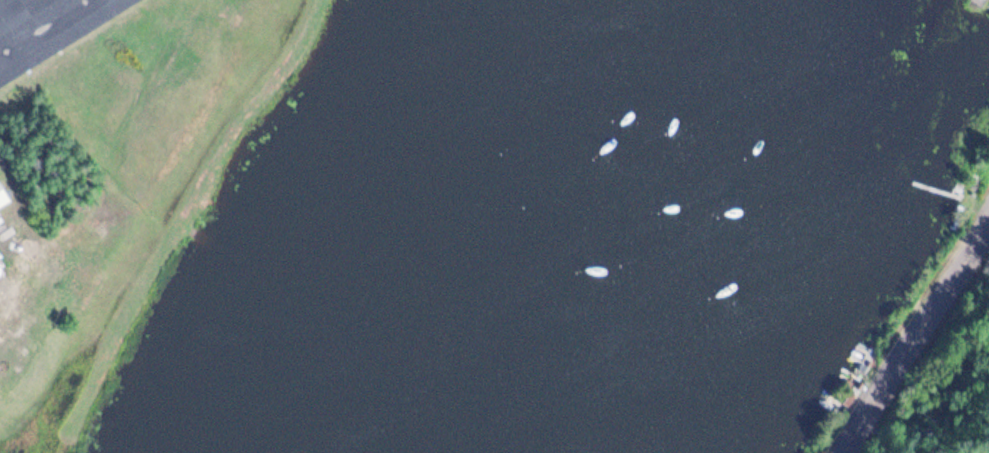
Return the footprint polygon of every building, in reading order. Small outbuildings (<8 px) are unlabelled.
[(140,0),(0,0),(0,86),(140,0)] [(14,199),(0,178),(0,208),(14,199)]
